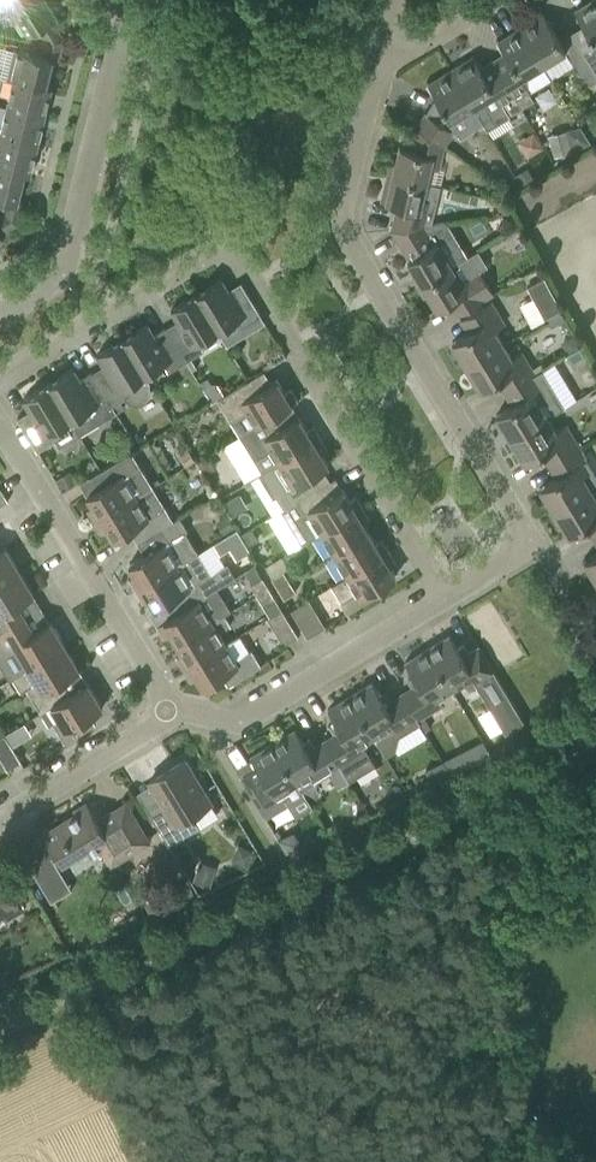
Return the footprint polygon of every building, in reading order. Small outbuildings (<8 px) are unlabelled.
[(30,0),(7,0),(13,10),(30,0)] [(46,0),(30,0),(13,10),(28,35),(39,28),(45,37),(61,35),(52,20),(57,17),(46,0)] [(574,10),(587,30),(595,45),(595,0),(591,0),(574,10)] [(543,12),(520,26),(542,63),(551,78),(574,63),(573,61),(555,33),(543,12)] [(504,52),(492,59),(511,89),(521,106),(534,99),(529,91),(551,78),(542,63),(520,26),(497,40),(504,52)] [(46,85),(52,57),(58,59),(62,41),(46,44),(43,54),(15,47),(7,77),(13,79),(13,78),(45,86),(46,85)] [(573,61),(574,63),(588,85),(595,79),(595,72),(592,66),(590,63),(585,54),(573,61)] [(450,69),(473,106),(487,128),(509,114),(521,106),(511,89),(492,59),(480,66),(473,55),(450,69)] [(450,120),(473,106),(450,69),(427,83),(450,120)] [(6,106),(44,116),(51,88),(51,86),(46,85),(45,86),(13,78),(13,79),(6,106)] [(37,144),(44,116),(6,106),(0,131),(0,135),(37,144)] [(453,130),(444,124),(426,112),(416,126),(444,144),(453,130)] [(580,125),(566,128),(572,152),(590,141),(580,125)] [(390,161),(388,172),(426,181),(430,165),(438,167),(444,144),(416,126),(411,148),(399,145),(395,162),(390,161)] [(24,172),(30,174),(30,172),(37,144),(0,135),(0,165),(25,171),(24,172)] [(24,172),(25,171),(0,165),(0,196),(8,198),(5,208),(19,218),(23,201),(17,200),(24,172)] [(527,165),(513,173),(520,183),(533,175),(527,165)] [(397,204),(391,229),(424,224),(430,199),(422,197),(426,181),(388,172),(381,200),(397,204)] [(15,224),(1,214),(0,215),(0,239),(3,237),(1,232),(15,224)] [(412,277),(417,286),(452,265),(451,265),(437,241),(441,239),(443,236),(444,233),(445,230),(446,225),(446,221),(425,224),(424,224),(391,229),(409,258),(407,259),(417,274),(412,277)] [(452,265),(417,286),(424,296),(428,294),(437,308),(449,301),(457,314),(484,298),(494,293),(479,269),(487,265),(478,249),(451,265),(452,265)] [(527,285),(544,317),(560,308),(544,276),(527,285)] [(221,278),(196,293),(218,329),(237,317),(242,326),(261,314),(240,281),(228,289),(221,278)] [(177,319),(166,326),(186,359),(203,348),(199,341),(218,329),(196,293),(171,308),(177,319)] [(451,342),(466,365),(503,343),(494,328),(504,322),(491,300),(480,306),(460,319),(468,332),(451,342)] [(147,323),(122,338),(144,374),(145,374),(163,362),(168,370),(186,359),(166,326),(154,334),(147,323)] [(573,335),(563,341),(569,351),(579,345),(573,335)] [(103,364),(92,371),(112,404),(124,397),(130,402),(137,404),(144,402),(149,396),(151,389),(149,383),(150,382),(145,374),(144,374),(122,338),(97,353),(103,364)] [(497,380),(504,392),(535,373),(521,351),(511,357),(503,343),(466,365),(481,390),(497,380)] [(271,350),(270,356),(274,363),(286,356),(280,345),(271,350)] [(73,367),(48,383),(79,434),(116,411),(112,404),(92,371),(80,378),(73,367)] [(496,414),(510,438),(547,415),(564,405),(542,369),(535,373),(504,392),(512,405),(496,414)] [(247,409),(256,424),(271,415),(271,416),(298,400),(291,387),(284,391),(277,379),(271,382),(263,370),(218,398),(231,419),(247,409)] [(79,434),(48,383),(23,398),(30,409),(17,417),(37,450),(55,439),(59,446),(79,434)] [(240,434),(262,471),(320,435),(313,424),(306,428),(299,416),(279,429),(271,416),(271,415),(256,424),(240,434)] [(541,453),(548,465),(579,446),(566,423),(556,430),(547,415),(510,438),(525,463),(541,453)] [(276,495),(283,507),(311,490),(304,479),(308,477),(328,464),(321,452),(327,448),(320,435),(262,471),(276,495)] [(540,487),(554,511),(591,488),(582,474),(593,468),(579,446),(548,465),(556,477),(540,487)] [(188,447),(179,453),(185,464),(195,458),(188,447)] [(138,462),(139,461),(132,449),(88,476),(96,488),(87,494),(94,504),(87,509),(93,520),(135,494),(135,495),(152,485),(138,462)] [(68,472),(55,480),(62,492),(75,483),(68,472)] [(130,529),(137,541),(173,519),(165,506),(152,485),(135,495),(135,494),(93,520),(101,532),(107,528),(114,539),(130,529)] [(8,500),(0,487),(0,505),(8,500)] [(301,543),(321,531),(362,506),(356,494),(349,498),(343,488),(323,500),(316,488),(312,491),(311,490),(283,507),(280,509),(301,543)] [(592,537),(595,535),(595,496),(591,488),(554,511),(569,535),(585,525),(592,537)] [(230,515),(247,506),(240,493),(223,503),(230,515)] [(321,531),(334,553),(369,531),(363,522),(370,518),(362,506),(321,531)] [(128,578),(135,589),(191,555),(198,551),(185,530),(187,529),(179,515),(173,519),(137,541),(145,553),(129,563),(135,574),(128,578)] [(230,515),(219,522),(226,534),(237,527),(230,515)] [(250,527),(240,533),(247,544),(257,538),(250,527)] [(334,553),(347,574),(388,549),(382,538),(375,542),(369,531),(334,553)] [(19,569),(5,545),(0,548),(0,580),(19,569)] [(388,549),(347,574),(357,590),(340,600),(340,601),(347,612),(380,592),(377,587),(396,576),(390,565),(396,561),(388,549)] [(172,598),(179,610),(198,598),(215,588),(217,587),(235,575),(226,561),(211,571),(198,551),(191,555),(135,589),(143,601),(149,597),(156,608),(172,598)] [(584,560),(595,580),(595,552),(584,560)] [(25,616),(17,603),(34,593),(19,569),(0,580),(0,631),(25,616)] [(271,576),(278,587),(289,580),(283,569),(271,576)] [(250,583),(256,593),(268,586),(262,576),(250,583)] [(289,580),(278,587),(284,597),(296,590),(289,580)] [(268,586),(256,593),(263,604),(274,597),(268,586)] [(170,632),(176,642),(224,613),(230,609),(217,587),(215,588),(198,598),(179,610),(156,624),(164,636),(170,632)] [(291,609),(295,615),(307,636),(322,627),(305,600),(291,609)] [(267,617),(271,624),(283,644),(298,635),(281,608),(267,617)] [(176,656),(183,667),(225,642),(218,631),(230,623),(224,613),(176,642),(182,652),(176,656)] [(11,676),(64,644),(50,620),(34,630),(25,616),(0,631),(0,644),(9,659),(3,662),(11,676)] [(430,646),(427,648),(449,684),(451,687),(463,679),(473,696),(481,692),(505,732),(524,721),(479,646),(468,653),(463,644),(457,647),(449,634),(430,646)] [(225,642),(183,667),(190,680),(197,676),(203,686),(222,674),(228,684),(261,664),(251,648),(234,658),(225,642)] [(31,695),(41,711),(51,705),(71,692),(63,678),(79,668),(64,644),(11,676),(20,691),(26,688),(31,695)] [(412,686),(401,693),(417,718),(443,702),(438,694),(451,687),(427,648),(405,661),(413,674),(407,678),(412,686)] [(372,681),(350,695),(373,734),(386,754),(395,749),(399,735),(420,722),(417,718),(401,693),(390,699),(385,691),(380,694),(372,681)] [(51,705),(41,711),(48,725),(53,722),(64,741),(95,723),(90,714),(103,707),(88,682),(71,692),(51,705)] [(324,740),(339,765),(348,779),(374,763),(361,741),(373,734),(350,695),(328,708),(336,721),(330,725),(335,733),(324,740)] [(295,728),(273,742),(296,780),(297,780),(308,773),(313,781),(339,765),(324,740),(313,746),(308,738),(303,741),(295,728)] [(7,768),(21,760),(4,732),(0,734),(0,755),(7,768)] [(296,780),(273,742),(250,755),(258,768),(253,772),(258,780),(247,786),(266,817),(288,804),(291,808),(308,799),(297,780),(296,780)] [(464,749),(443,760),(451,774),(472,765),(464,749)] [(150,779),(163,801),(148,810),(160,831),(168,843),(181,836),(201,824),(218,814),(210,801),(184,758),(150,779)] [(404,785),(393,790),(398,799),(408,794),(404,785)] [(43,833),(56,853),(61,862),(87,846),(93,855),(101,851),(104,856),(119,847),(124,856),(149,840),(138,821),(126,801),(97,818),(89,805),(43,833)] [(294,829),(277,837),(286,851),(303,843),(294,829)] [(199,861),(193,880),(209,886),(216,866),(199,861)] [(1,913),(4,918),(22,907),(0,870),(0,914),(1,913)] [(160,896),(145,903),(148,911),(164,904),(160,896)]
